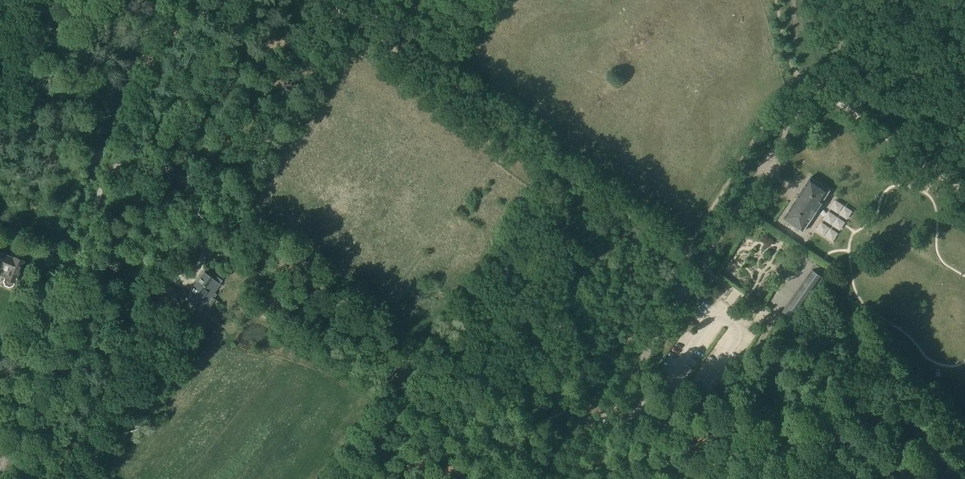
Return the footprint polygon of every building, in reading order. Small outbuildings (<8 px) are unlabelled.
[(803,231),(830,190),(810,177),(783,219),(803,231)] [(0,251),(0,275),(5,276),(3,281),(5,285),(10,287),(14,285),(24,261),(0,251)] [(782,312),(786,315),(787,313),(794,317),(823,277),(812,270),(787,305),(782,312)] [(214,279),(204,272),(195,283),(215,298),(223,287),(214,280),(214,279)] [(181,296),(176,293),(161,281),(154,291),(174,306),(181,296)] [(187,295),(199,303),(199,302),(205,306),(210,300),(212,301),(215,298),(195,283),(187,295)]
